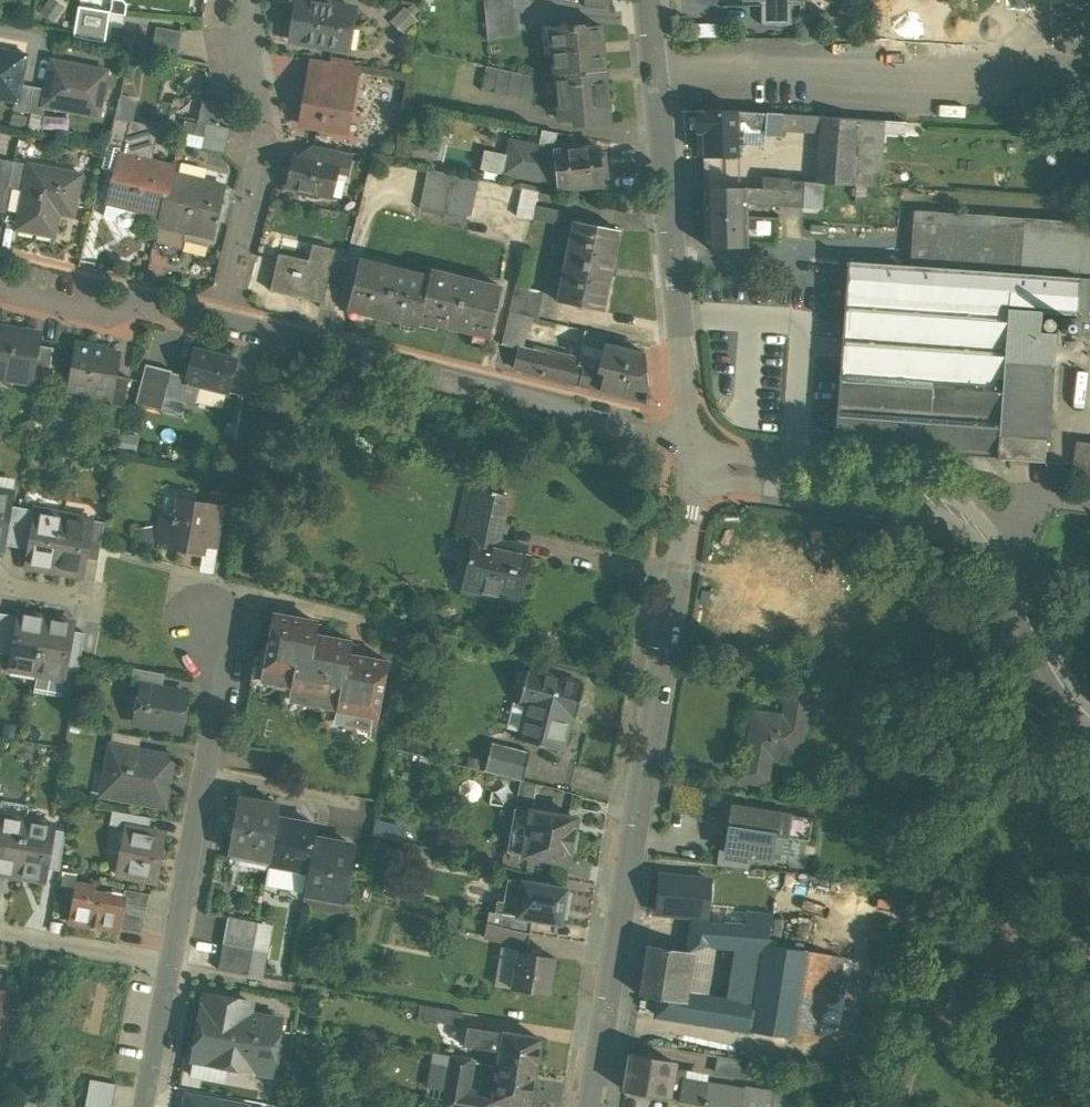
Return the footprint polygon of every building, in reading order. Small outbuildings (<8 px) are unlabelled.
[(19,0),(0,0),(0,7),(3,15),(22,6),(19,0)] [(291,1),(289,14),(294,15),(293,23),(287,27),(286,34),(290,40),(297,42),(297,43),(347,51),(350,28),(348,28),(352,7),(327,3),(308,0),(299,0),(298,2),(291,1)] [(487,40),(516,37),(513,0),(483,0),(487,40)] [(584,7),(611,12),(610,0),(586,0),(584,7)] [(790,0),(761,0),(761,1),(761,25),(790,25),(790,0)] [(112,1),(109,13),(123,16),(124,7),(122,3),(112,1)] [(62,10),(50,2),(43,14),(52,21),(54,21),(62,10)] [(104,43),(109,13),(80,7),(74,37),(104,43)] [(584,24),(550,27),(555,75),(604,71),(600,25),(584,27),(584,24)] [(182,32),(156,27),(154,40),(179,45),(182,32)] [(179,45),(154,40),(151,53),(177,58),(179,45)] [(0,51),(0,99),(16,102),(17,102),(21,85),(26,56),(0,51)] [(107,72),(51,60),(45,90),(42,106),(44,107),(98,117),(107,72)] [(357,66),(322,61),(319,82),(353,88),(357,66)] [(537,77),(486,66),(480,90),(532,101),(537,77)] [(604,71),(555,75),(559,120),(582,117),(583,124),(608,122),(604,71)] [(319,82),(312,81),(308,103),(304,102),(301,123),(320,126),(321,122),(342,125),(344,111),(349,112),(353,88),(319,82)] [(33,87),(21,85),(17,102),(16,102),(15,110),(28,112),(33,87)] [(45,90),(33,87),(28,112),(42,115),(44,107),(42,106),(45,90)] [(129,120),(134,97),(117,93),(112,116),(129,120)] [(209,121),(214,101),(199,97),(195,118),(209,121)] [(737,112),(696,112),(697,135),(703,135),(703,156),(738,157),(738,146),(743,146),(742,131),(738,132),(738,122),(737,112)] [(767,113),(737,112),(738,122),(744,122),(752,128),(766,130),(767,113)] [(782,114),(767,113),(766,130),(766,138),(781,139),(781,130),(782,114)] [(821,117),(782,114),(781,130),(820,132),(821,117)] [(114,117),(107,146),(122,149),(129,121),(126,120),(114,117)] [(856,119),(821,117),(820,132),(817,183),(851,186),(856,119)] [(155,127),(129,121),(122,149),(123,149),(122,155),(147,161),(155,127)] [(206,123),(198,122),(195,137),(202,138),(206,123)] [(231,128),(206,123),(202,138),(200,149),(225,154),(231,128)] [(553,151),(512,143),(509,158),(515,159),(512,173),(556,182),(553,151)] [(352,154),(313,145),(310,159),(310,160),(337,166),(336,170),(348,173),(352,154)] [(597,146),(553,151),(556,182),(557,190),(601,185),(601,178),(607,178),(606,163),(599,164),(597,146)] [(122,155),(120,155),(109,201),(133,206),(131,212),(135,213),(160,219),(171,174),(172,167),(147,161),(122,155)] [(337,166),(310,160),(310,159),(294,155),(287,187),(299,190),(299,192),(310,194),(312,193),(331,196),(336,170),(337,166)] [(4,212),(9,187),(14,163),(0,160),(0,166),(0,168),(0,211),(4,212)] [(28,166),(14,163),(9,187),(24,190),(28,166)] [(82,175),(29,165),(28,166),(24,190),(17,230),(54,238),(59,215),(74,218),(82,175)] [(453,175),(428,169),(420,209),(445,214),(453,175)] [(225,187),(171,174),(160,219),(158,226),(186,233),(187,233),(189,227),(212,232),(214,233),(225,187)] [(479,181),(453,175),(445,214),(471,219),(479,181)] [(790,181),(762,179),(762,190),(763,190),(788,192),(789,192),(790,181)] [(538,193),(522,189),(516,216),(532,220),(535,204),(538,193)] [(745,189),(704,189),(704,217),(746,218),(745,203),(745,189)] [(762,190),(745,189),(745,203),(780,207),(780,205),(780,191),(763,190),(762,190)] [(788,192),(780,191),(780,205),(787,206),(788,192)] [(133,206),(109,201),(105,216),(106,219),(119,222),(120,225),(123,227),(127,227),(130,225),(132,222),(133,218),(135,213),(131,212),(133,206)] [(562,211),(535,204),(532,219),(559,225),(562,211)] [(914,212),(910,266),(1078,277),(1089,278),(1089,224),(914,212)] [(746,218),(704,217),(705,247),(745,247),(746,218)] [(620,230),(574,221),(558,301),(604,310),(610,277),(611,277),(614,265),(613,264),(620,230)] [(212,232),(189,227),(187,233),(186,233),(185,239),(209,245),(212,232)] [(309,262),(279,254),(270,291),(320,303),(322,303),(327,283),(335,250),(313,245),(309,262)] [(799,256),(799,300),(832,300),(833,257),(799,256)] [(430,276),(360,259),(347,309),(418,326),(419,320),(430,276)] [(1037,332),(1039,312),(1075,315),(1078,277),(910,266),(847,261),(833,446),(1041,462),(1043,438),(1046,438),(1047,425),(1045,425),(1049,376),(1051,376),(1052,364),(1054,333),(1037,332)] [(502,287),(431,270),(430,276),(419,320),(490,337),(502,287)] [(1078,277),(1075,315),(1075,320),(1077,320),(1075,334),(1089,335),(1089,278),(1078,277)] [(339,286),(327,283),(322,303),(320,303),(319,307),(333,311),(339,286)] [(545,293),(515,285),(509,312),(530,317),(538,319),(545,293)] [(530,317),(509,312),(501,345),(518,349),(519,348),(521,349),(530,317)] [(1075,320),(1062,319),(1061,333),(1075,334),(1077,320),(1075,320)] [(0,328),(0,373),(17,376),(18,368),(30,370),(32,371),(35,352),(31,351),(32,344),(34,333),(31,333),(31,335),(18,333),(19,331),(0,328)] [(608,336),(585,331),(582,344),(603,349),(604,344),(606,344),(608,336)] [(94,346),(75,343),(67,389),(83,392),(83,394),(111,399),(112,399),(116,376),(120,353),(94,348),(94,346)] [(35,352),(32,371),(30,370),(28,384),(47,387),(53,348),(32,344),(31,351),(35,352)] [(521,349),(519,348),(518,349),(514,369),(642,401),(649,395),(644,354),(606,344),(604,344),(603,349),(598,368),(594,367),(596,360),(580,357),(580,359),(579,363),(548,356),(521,349)] [(237,359),(193,349),(186,376),(184,383),(199,387),(228,394),(237,359)] [(580,359),(549,351),(548,356),(579,363),(580,359)] [(145,364),(135,403),(162,410),(165,396),(171,373),(172,371),(145,364)] [(199,387),(184,383),(186,376),(171,373),(165,396),(195,404),(199,387)] [(116,376),(112,399),(111,399),(110,406),(124,409),(129,378),(116,376)] [(1076,447),(1075,464),(1070,463),(1068,479),(1089,481),(1089,448),(1076,447)] [(530,557),(497,549),(509,497),(466,488),(455,536),(473,540),(464,581),(505,590),(502,603),(519,607),(530,557)] [(0,491),(0,549),(2,550),(10,506),(12,493),(0,491)] [(211,505),(177,500),(174,517),(161,515),(157,541),(170,543),(169,547),(203,553),(204,544),(211,505)] [(224,508),(211,505),(204,544),(218,546),(224,508)] [(10,506),(3,545),(16,548),(22,508),(10,506)] [(36,511),(22,508),(16,548),(29,550),(36,511)] [(63,515),(36,510),(36,511),(29,550),(26,566),(54,571),(63,515)] [(91,519),(63,515),(54,571),(81,576),(91,521),(91,519)] [(104,523),(91,521),(84,559),(97,562),(104,523)] [(132,525),(133,550),(148,550),(148,525),(132,525)] [(46,618),(20,613),(19,616),(12,655),(10,670),(37,674),(46,618)] [(318,627),(312,626),(313,620),(312,620),(312,621),(275,614),(275,613),(274,613),(273,614),(274,615),(262,679),(275,682),(275,687),(278,687),(284,688),(285,683),(292,685),(290,698),(320,703),(319,709),(324,710),(325,704),(338,707),(335,720),(346,722),(345,726),(343,726),(352,728),(352,727),(350,727),(351,723),(359,724),(375,727),(387,661),(385,661),(354,655),(355,648),(349,647),(350,641),(348,640),(348,641),(317,635),(318,627)] [(6,614),(0,648),(0,653),(12,655),(19,616),(6,614)] [(73,623),(46,618),(37,674),(64,679),(72,631),(73,623)] [(85,633),(72,631),(65,670),(78,672),(85,633)] [(164,674),(133,669),(130,685),(141,687),(141,686),(161,689),(164,674)] [(542,675),(526,671),(520,697),(533,700),(522,740),(562,750),(572,715),(576,716),(584,685),(573,683),(574,681),(543,673),(542,675)] [(161,689),(141,686),(141,687),(138,702),(144,710),(141,724),(180,731),(187,694),(161,689)] [(782,716),(753,711),(744,767),(739,766),(736,780),(765,785),(770,757),(800,761),(811,690),(787,686),(782,716)] [(141,738),(113,732),(110,745),(139,750),(141,738)] [(530,752),(491,743),(484,771),(522,781),(523,781),(530,752)] [(139,750),(110,745),(106,769),(109,770),(104,796),(164,807),(173,757),(139,750)] [(523,781),(522,781),(517,809),(531,811),(531,810),(532,811),(536,784),(523,781)] [(279,805),(240,798),(236,818),(228,824),(227,829),(233,837),(230,853),(269,860),(277,818),(279,805)] [(810,818),(732,806),(725,850),(749,854),(749,853),(771,856),(774,833),(807,838),(810,818)] [(532,811),(531,810),(531,811),(517,809),(510,851),(524,853),(524,854),(529,855),(568,862),(571,848),(573,848),(576,832),(573,832),(576,818),(532,811)] [(151,818),(112,811),(109,825),(125,828),(126,827),(149,831),(151,818)] [(0,815),(0,874),(16,877),(26,820),(0,815)] [(317,826),(277,818),(269,860),(269,863),(308,870),(314,838),(317,826)] [(54,825),(26,820),(16,877),(44,882),(47,869),(53,830),(54,825)] [(388,826),(375,823),(373,834),(386,837),(388,826)] [(149,831),(126,827),(125,828),(117,874),(153,881),(156,867),(160,865),(163,851),(160,847),(162,834),(149,831)] [(53,830),(47,869),(59,871),(66,832),(53,830)] [(353,846),(314,838),(308,870),(304,893),(343,900),(353,846)] [(524,853),(510,851),(505,849),(502,867),(526,873),(529,855),(524,854),(524,853)] [(725,850),(719,849),(717,866),(747,869),(749,854),(725,850)] [(269,860),(230,853),(227,866),(267,873),(269,863),(269,860)] [(656,911),(707,917),(710,881),(660,876),(656,911)] [(522,881),(508,878),(502,914),(503,914),(517,916),(522,881)] [(566,888),(522,881),(517,916),(532,919),(560,924),(563,909),(567,910),(570,893),(566,892),(566,888)] [(76,890),(70,922),(117,931),(117,929),(119,916),(122,903),(101,900),(101,901),(91,899),(92,893),(76,890)] [(148,894),(124,890),(122,903),(146,907),(148,894)] [(146,907),(122,903),(119,916),(143,920),(146,907)] [(502,914),(489,912),(486,923),(501,927),(503,914),(502,914)] [(746,913),(744,925),(769,927),(771,915),(746,913)] [(517,916),(503,914),(501,927),(514,931),(530,934),(532,919),(517,916)] [(143,920),(119,916),(117,929),(141,933),(143,920)] [(258,923),(227,917),(223,943),(253,949),(258,923)] [(708,922),(689,920),(688,933),(689,933),(689,932),(707,939),(709,943),(740,945),(742,943),(743,935),(744,925),(708,922)] [(530,934),(514,931),(501,927),(486,923),(484,938),(527,946),(530,934)] [(769,927),(744,925),(743,935),(768,937),(769,927)] [(253,949),(223,943),(220,956),(251,962),(253,949)] [(767,944),(764,943),(755,1002),(751,1031),(790,1037),(805,951),(767,944)] [(687,950),(647,944),(639,994),(658,997),(679,1000),(681,991),(687,950)] [(251,962),(248,975),(261,977),(266,952),(253,949),(251,962)] [(518,951),(503,949),(497,986),(512,989),(518,951)] [(555,957),(518,951),(512,989),(549,994),(555,957)] [(805,951),(790,1037),(814,1041),(820,1000),(834,1002),(841,959),(805,951)] [(251,962),(220,956),(218,970),(248,975),(251,962)] [(755,1002),(681,991),(679,1000),(658,997),(655,1015),(751,1031),(755,1002)] [(204,994),(192,1056),(229,1063),(229,1067),(271,1075),(281,1019),(249,1013),(251,1003),(204,994)] [(462,1012),(419,1005),(417,1019),(460,1026),(462,1012)] [(307,1011),(297,1009),(296,1018),(305,1019),(307,1011)] [(540,1039),(467,1026),(463,1046),(500,1052),(498,1063),(535,1070),(540,1039)] [(671,1062),(630,1054),(624,1090),(665,1097),(668,1079),(671,1062)] [(472,1059),(452,1056),(445,1093),(465,1096),(472,1059)] [(748,1062),(717,1056),(715,1072),(745,1077),(748,1062)] [(535,1070),(498,1063),(491,1100),(493,1101),(528,1106),(535,1070)] [(116,1084),(89,1079),(87,1092),(113,1097),(116,1084)] [(681,1081),(668,1079),(665,1097),(678,1099),(681,1081)] [(707,1084),(681,1080),(681,1081),(678,1099),(703,1104),(707,1084)] [(707,1084),(703,1104),(722,1106),(740,1106),(742,1091),(707,1084)] [(743,1086),(742,1091),(740,1106),(795,1106),(797,1096),(743,1086)] [(87,1092),(85,1105),(94,1106),(112,1106),(113,1097),(87,1092)] [(445,1093),(443,1106),(492,1106),(493,1101),(491,1100),(465,1096),(445,1093)] [(247,1105),(185,1095),(183,1106),(247,1106),(247,1105)] [(850,1098),(833,1095),(831,1106),(849,1106),(850,1098)]
